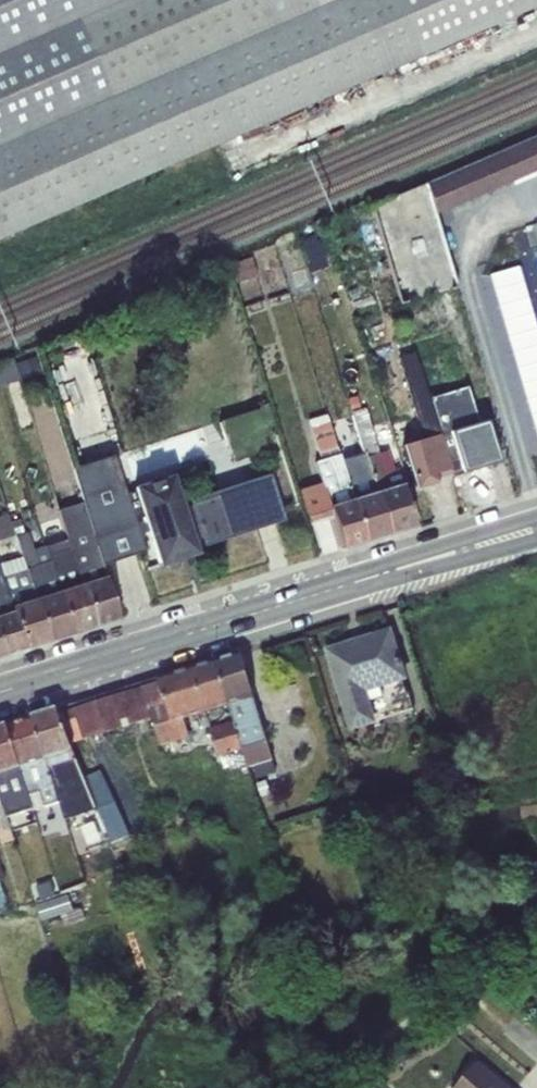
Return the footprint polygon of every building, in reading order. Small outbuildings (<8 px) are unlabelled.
[(536,5),(536,0),(0,0),(0,239),(536,5)] [(502,150),(427,181),(436,213),(511,181),(502,150)] [(427,181),(372,206),(400,303),(456,286),(436,213),(427,181)] [(251,257),(230,263),(236,281),(257,275),(251,257)] [(304,265),(290,269),(296,289),(310,285),(304,265)] [(422,440),(439,435),(428,400),(410,341),(400,344),(403,357),(399,358),(422,440)] [(447,430),(457,427),(447,394),(428,400),(439,435),(440,435),(450,469),(452,475),(476,468),(474,461),(457,466),(447,430)] [(330,507),(353,500),(338,447),(337,445),(336,446),(326,414),(308,419),(319,460),(315,461),(322,482),(299,489),(308,524),(333,517),(330,507)] [(457,427),(447,430),(457,466),(474,461),(476,468),(476,469),(501,461),(488,418),(457,427)] [(371,442),(361,444),(376,493),(397,486),(392,462),(406,459),(402,446),(396,448),(390,430),(381,432),(385,451),(375,453),(371,442)] [(422,440),(402,446),(406,459),(415,487),(436,481),(436,479),(434,473),(450,469),(440,435),(439,435),(422,440)] [(338,447),(353,500),(376,493),(361,444),(360,441),(338,447)] [(436,479),(452,475),(450,469),(434,473),(436,479)] [(158,568),(200,554),(195,540),(184,507),(172,472),(130,486),(158,568)] [(269,475),(227,488),(241,534),(283,520),(269,475)] [(397,486),(376,493),(388,533),(414,525),(402,484),(397,486)] [(184,507),(195,540),(200,539),(202,545),(241,534),(227,488),(188,500),(190,506),(184,507)] [(388,533),(376,493),(353,500),(365,540),(388,533)] [(365,540),(353,500),(330,507),(333,517),(342,547),(365,540)] [(0,515),(0,539),(12,535),(5,514),(0,515)] [(90,526),(96,545),(107,542),(101,523),(90,526)] [(68,542),(80,585),(105,577),(96,545),(90,526),(90,524),(65,532),(68,542)] [(35,599),(59,591),(45,549),(34,553),(27,532),(15,535),(22,556),(35,599)] [(59,591),(80,585),(68,542),(63,543),(62,542),(55,544),(56,546),(45,549),(59,591)] [(35,599),(22,556),(0,563),(0,570),(4,583),(12,612),(14,611),(12,606),(35,599)] [(80,585),(92,627),(118,619),(105,577),(80,585)] [(4,583),(0,584),(0,616),(12,612),(4,583)] [(59,591),(71,633),(92,627),(80,585),(59,591)] [(35,599),(48,640),(71,633),(59,591),(35,599)] [(12,606),(14,611),(26,648),(48,640),(35,599),(12,606)] [(0,616),(0,647),(2,655),(26,648),(14,611),(12,612),(0,616)] [(391,629),(325,649),(350,732),(376,724),(370,701),(367,691),(380,687),(406,679),(391,629)] [(240,655),(217,662),(229,703),(252,696),(240,655)] [(229,703),(217,662),(158,680),(158,682),(166,706),(170,720),(183,716),(229,703)] [(166,706),(158,682),(100,701),(109,731),(152,717),(150,710),(166,706)] [(367,691),(370,701),(383,697),(380,687),(367,691)] [(275,772),(252,696),(229,703),(234,723),(242,749),(247,767),(253,765),(257,778),(275,772)] [(109,731),(100,701),(79,707),(89,737),(109,731)] [(166,706),(150,710),(152,717),(160,745),(188,737),(183,716),(170,720),(166,706)] [(89,737),(79,707),(57,714),(69,743),(89,737)] [(69,743),(57,714),(56,711),(32,719),(45,758),(46,758),(61,753),(71,750),(69,743)] [(45,758),(32,719),(7,727),(20,766),(45,758)] [(242,749),(234,723),(210,731),(217,757),(242,749)] [(7,727),(0,729),(0,772),(19,766),(20,766),(7,727)] [(61,753),(46,758),(65,819),(65,820),(77,816),(67,783),(70,783),(61,753)] [(65,819),(46,758),(45,758),(20,766),(19,766),(32,809),(33,810),(47,806),(52,823),(65,819)] [(19,766),(0,772),(0,798),(3,807),(7,818),(32,809),(19,766)] [(101,771),(84,778),(111,843),(130,835),(101,771)] [(0,798),(0,825),(1,825),(3,832),(10,830),(7,818),(3,807),(0,798)] [(456,1087),(506,1087),(477,1064),(456,1087)]
